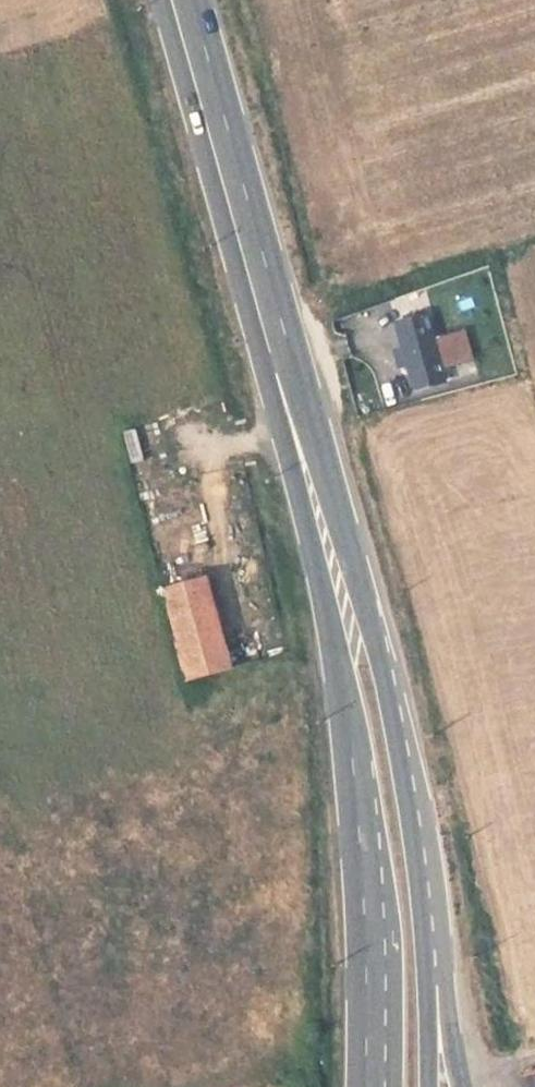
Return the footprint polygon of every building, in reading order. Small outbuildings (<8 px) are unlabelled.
[(468,419),(448,348),(420,355),(443,430),(468,419)] [(133,428),(121,433),(131,463),(144,458),(133,428)] [(172,604),(191,688),(237,677),(214,587),(171,597),(172,604)]
